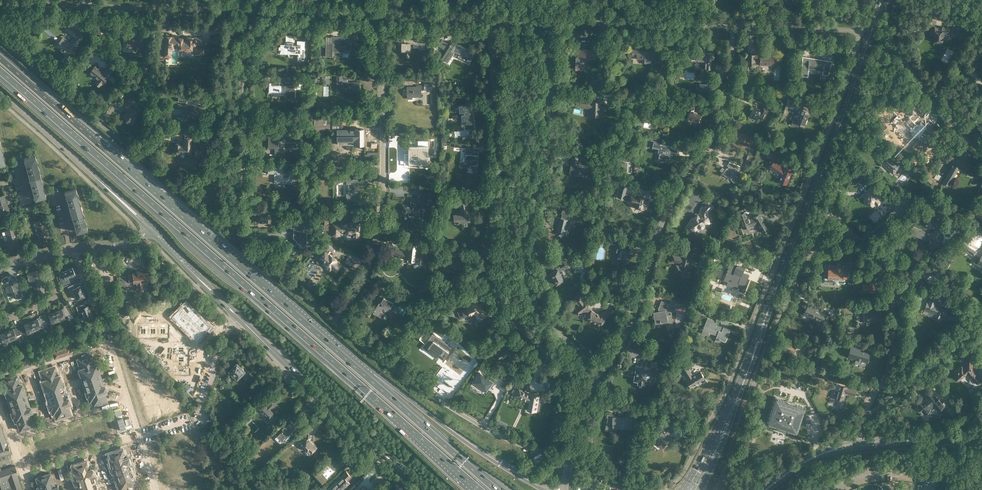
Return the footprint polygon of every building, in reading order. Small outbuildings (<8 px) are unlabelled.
[(957,20),(952,28),(959,33),(964,25),(957,20)] [(71,34),(75,29),(70,25),(66,29),(71,34)] [(937,42),(942,42),(943,36),(943,34),(950,34),(950,27),(944,27),(944,26),(943,26),(942,26),(942,27),(940,27),(940,26),(938,26),(938,27),(936,27),(934,25),(930,29),(934,33),(934,42),(935,42),(936,42),(937,42)] [(62,44),(58,48),(63,53),(64,52),(67,55),(83,35),(79,32),(78,32),(76,30),(72,35),(74,37),(69,43),(64,39),(61,43),(62,44)] [(138,31),(137,39),(131,38),(131,37),(127,37),(126,43),(130,44),(129,49),(137,49),(142,49),(144,32),(138,31)] [(279,47),(279,51),(280,51),(280,54),(286,54),(286,52),(292,52),(292,54),(298,54),(298,55),(298,57),(298,60),(304,60),(305,41),(299,41),(298,42),(297,42),(297,45),(293,45),(293,42),(292,42),(292,39),(293,39),(294,35),(286,35),(286,42),(287,42),(287,44),(280,44),(280,47),(279,47)] [(187,37),(187,39),(182,39),(182,38),(178,38),(178,37),(174,36),(174,38),(169,37),(169,36),(165,36),(164,43),(165,43),(165,46),(164,46),(164,57),(166,57),(171,57),(171,48),(175,48),(175,43),(178,43),(178,49),(185,50),(188,50),(192,50),(192,48),(195,48),(195,54),(200,54),(200,55),(204,55),(204,48),(200,48),(197,48),(197,45),(201,45),(201,37),(187,37)] [(343,57),(348,57),(348,53),(355,53),(355,44),(356,44),(357,38),(340,38),(340,37),(331,36),(331,43),(326,42),(326,53),(325,53),(325,56),(326,56),(333,56),(333,52),(343,52),(343,57)] [(420,42),(420,39),(404,39),(398,39),(398,44),(401,45),(401,51),(410,52),(411,44),(413,44),(413,46),(419,46),(419,49),(425,49),(425,42),(420,42)] [(451,44),(450,44),(450,45),(442,40),(438,45),(443,49),(444,48),(447,50),(442,58),(447,62),(455,50),(465,55),(464,56),(468,57),(471,50),(452,42),(451,44)] [(573,49),(573,54),(577,54),(577,55),(576,55),(576,56),(577,56),(576,69),(585,69),(585,68),(583,68),(583,59),(589,59),(589,56),(598,57),(598,50),(573,49)] [(657,55),(657,52),(638,51),(638,50),(628,49),(628,54),(637,54),(637,59),(642,59),(642,63),(647,63),(647,59),(652,59),(652,63),(657,63),(657,61),(664,61),(664,55),(657,55)] [(705,55),(698,54),(698,53),(695,53),(695,60),(698,60),(698,59),(704,59),(704,65),(702,65),(702,68),(705,68),(705,75),(710,75),(710,69),(715,69),(715,65),(711,65),(711,59),(712,59),(712,53),(705,53),(705,55)] [(777,55),(747,55),(747,61),(756,62),(756,59),(760,59),(760,64),(772,64),(772,66),(777,66),(777,55)] [(802,56),(802,76),(807,77),(809,68),(823,70),(822,74),(828,75),(832,61),(824,60),(822,60),(818,60),(816,59),(812,59),(810,58),(802,56)] [(145,64),(139,66),(139,68),(141,72),(147,70),(146,66),(145,64)] [(109,65),(103,72),(101,71),(100,71),(98,69),(95,66),(89,73),(93,76),(94,74),(99,78),(95,83),(98,86),(101,83),(102,84),(106,79),(105,78),(109,73),(110,74),(114,69),(109,65)] [(342,79),(342,74),(336,74),(336,87),(340,87),(340,91),(348,91),(348,90),(350,90),(350,91),(359,92),(359,82),(348,82),(348,79),(342,79)] [(299,76),(290,76),(290,82),(286,82),(285,82),(285,85),(272,85),(271,93),(280,93),(280,91),(285,91),(285,96),(285,99),(291,99),(291,98),(295,98),(295,85),(299,85),(299,76)] [(415,87),(407,87),(407,96),(408,99),(412,99),(412,96),(417,96),(421,96),(421,85),(416,85),(417,87),(415,87)] [(132,119),(133,121),(137,117),(135,115),(137,113),(128,104),(131,100),(129,97),(125,101),(121,105),(128,112),(127,113),(125,112),(121,116),(128,123),(132,119)] [(578,98),(576,105),(591,109),(591,111),(591,115),(591,116),(601,116),(601,115),(601,113),(601,112),(603,112),(603,106),(600,106),(600,102),(591,101),(591,102),(583,100),(584,99),(578,98)] [(799,124),(804,126),(807,117),(807,115),(808,115),(808,114),(812,116),(814,113),(815,110),(803,106),(801,105),(801,104),(790,100),(788,99),(785,106),(798,111),(797,112),(798,113),(799,113),(797,119),(794,118),(791,124),(798,127),(799,124)] [(700,120),(699,119),(701,115),(697,113),(694,112),(694,111),(696,105),(687,101),(686,105),(688,105),(690,106),(689,109),(691,109),(687,118),(698,122),(699,121),(700,120)] [(465,104),(458,105),(459,111),(460,111),(460,112),(464,112),(464,115),(461,115),(462,120),(465,120),(465,126),(473,125),(472,114),(471,114),(471,111),(473,111),(472,105),(471,105),(465,105),(465,104)] [(754,117),(761,120),(765,113),(766,114),(769,108),(762,105),(760,110),(755,108),(753,107),(749,116),(753,118),(754,117)] [(202,108),(185,108),(184,117),(202,117),(202,108)] [(915,112),(912,108),(896,120),(894,121),(899,127),(901,130),(905,127),(904,126),(911,121),(920,132),(925,128),(914,112),(915,112)] [(341,119),(314,119),(314,130),(336,130),(336,122),(341,122),(341,119)] [(339,129),(338,129),(338,140),(338,141),(338,142),(338,143),(338,144),(339,144),(340,144),(341,144),(363,144),(363,129),(355,129),(354,129),(350,129),(340,130),(340,129),(339,129)] [(174,147),(174,150),(175,150),(175,152),(176,152),(177,153),(178,153),(179,153),(179,152),(180,153),(180,154),(180,156),(181,157),(183,157),(184,156),(184,154),(185,154),(185,153),(186,153),(187,154),(188,153),(189,153),(189,152),(190,152),(191,133),(184,133),(184,141),(183,141),(183,144),(184,144),(184,146),(180,145),(180,144),(175,143),(175,147),(174,147)] [(268,148),(275,148),(275,158),(284,158),(284,151),(278,151),(278,141),(280,141),(280,139),(292,139),(292,141),(298,141),(299,135),(296,135),(296,133),(278,133),(268,133),(268,148)] [(410,146),(410,166),(430,166),(430,156),(432,156),(432,157),(436,157),(436,138),(432,138),(432,140),(428,140),(428,139),(418,139),(418,146),(410,146)] [(670,145),(661,143),(660,143),(655,142),(655,141),(646,139),(644,147),(649,148),(650,146),(652,147),(653,145),(654,145),(653,147),(659,148),(658,152),(659,152),(659,154),(658,160),(668,162),(670,153),(668,153),(670,145)] [(469,148),(470,144),(455,143),(454,147),(467,147),(467,149),(465,149),(465,157),(463,157),(462,161),(460,161),(459,167),(477,168),(478,155),(474,155),(471,155),(472,148),(469,148)] [(587,166),(577,164),(578,157),(578,156),(588,157),(589,151),(583,150),(582,154),(578,154),(572,153),(570,172),(586,174),(587,166)] [(746,159),(745,160),(751,163),(752,161),(754,156),(748,154),(746,158),(746,159)] [(892,159),(886,154),(880,160),(889,169),(888,169),(893,173),(897,169),(896,168),(899,165),(893,159),(892,159)] [(35,198),(46,196),(35,155),(24,158),(27,167),(24,168),(25,171),(27,170),(32,186),(30,187),(30,190),(33,189),(35,198)] [(943,182),(949,185),(959,167),(974,176),(979,169),(974,166),(973,167),(955,156),(951,164),(953,165),(943,182)] [(726,168),(724,171),(726,173),(726,174),(735,182),(739,178),(736,175),(738,171),(740,166),(729,161),(727,166),(729,167),(728,169),(726,168)] [(784,166),(783,168),(774,162),(770,167),(781,176),(779,181),(786,184),(792,169),(784,166)] [(910,167),(906,163),(902,167),(906,171),(910,167)] [(289,176),(283,176),(284,169),(268,168),(268,173),(274,174),(274,182),(288,183),(292,183),(293,170),(289,170),(289,176)] [(928,177),(924,180),(929,185),(933,181),(928,177)] [(347,179),(347,183),(348,183),(348,194),(347,194),(347,200),(357,200),(357,186),(356,186),(356,183),(362,183),(362,179),(347,179)] [(628,186),(622,184),(618,197),(624,199),(624,200),(630,201),(630,200),(636,202),(635,207),(642,209),(644,204),(647,205),(649,199),(645,198),(645,197),(638,195),(638,196),(631,194),(631,195),(626,193),(628,186)] [(77,232),(88,228),(76,188),(65,191),(68,201),(65,201),(66,204),(69,203),(73,219),(71,220),(72,223),(74,222),(77,232)] [(866,193),(862,196),(866,200),(866,201),(866,202),(866,203),(867,203),(868,203),(869,203),(873,207),(876,205),(876,206),(881,202),(879,199),(877,197),(880,195),(875,190),(873,192),(870,189),(868,191),(866,193)] [(899,199),(905,207),(911,202),(905,194),(899,199)] [(9,212),(4,195),(0,196),(0,215),(9,212)] [(401,214),(408,215),(409,216),(410,217),(411,217),(412,216),(412,215),(416,215),(417,206),(416,206),(417,198),(411,197),(410,206),(408,206),(408,205),(402,205),(401,214)] [(462,215),(454,216),(455,222),(458,222),(459,222),(462,221),(463,226),(467,225),(467,221),(470,220),(469,214),(467,202),(466,202),(466,200),(462,201),(462,202),(461,202),(462,210),(461,210),(462,215)] [(891,210),(897,204),(894,200),(888,206),(891,210)] [(708,212),(713,206),(708,201),(703,207),(703,208),(702,209),(702,210),(702,211),(701,212),(701,213),(701,214),(701,215),(700,215),(698,216),(697,214),(692,217),(693,219),(692,220),(687,227),(694,231),(697,227),(699,228),(700,228),(701,228),(702,228),(703,228),(703,227),(704,227),(704,226),(704,225),(704,224),(709,223),(708,214),(707,214),(708,211),(708,212)] [(577,213),(578,209),(574,208),(563,205),(561,213),(562,214),(561,218),(560,218),(558,226),(559,227),(558,229),(557,229),(556,233),(559,234),(564,235),(566,227),(569,228),(573,212),(577,213)] [(257,221),(257,222),(268,222),(268,213),(276,213),(276,209),(268,208),(268,213),(265,213),(265,212),(263,212),(263,213),(259,213),(258,213),(258,215),(257,221)] [(768,230),(759,214),(755,216),(756,217),(754,218),(749,220),(749,219),(747,219),(744,212),(739,214),(744,229),(758,224),(763,233),(768,230)] [(287,218),(286,225),(292,225),(291,229),(295,229),(294,232),(293,238),(304,246),(307,243),(307,232),(304,231),(305,226),(308,226),(309,218),(287,218)] [(40,239),(50,236),(45,219),(35,222),(40,239)] [(327,225),(327,230),(333,230),(333,235),(334,235),(335,236),(337,236),(338,235),(340,235),(340,232),(344,232),(344,234),(344,239),(349,239),(349,234),(350,234),(350,233),(354,233),(354,236),(354,237),(355,238),(357,238),(358,237),(359,236),(359,224),(333,223),(333,225),(327,225)] [(934,233),(930,233),(913,226),(907,233),(929,242),(930,247),(939,246),(939,243),(943,242),(940,223),(933,224),(934,233)] [(10,248),(19,245),(15,228),(5,231),(10,248)] [(326,252),(325,251),(320,257),(325,261),(323,263),(325,264),(325,265),(327,267),(328,267),(330,268),(332,266),(337,270),(341,264),(337,261),(337,260),(330,254),(330,255),(328,254),(330,250),(334,252),(335,247),(328,244),(326,249),(327,249),(326,252)] [(396,249),(394,254),(404,258),(407,258),(407,260),(408,260),(408,263),(415,264),(415,262),(420,262),(420,259),(419,259),(419,254),(416,254),(416,249),(418,249),(418,245),(413,245),(409,244),(409,250),(408,250),(407,253),(396,249)] [(974,256),(977,251),(964,244),(961,248),(974,256)] [(629,263),(633,247),(627,245),(627,246),(621,245),(620,250),(619,254),(617,259),(622,261),(629,263)] [(682,271),(687,272),(691,259),(692,259),(694,253),(687,251),(686,257),(682,256),(681,257),(672,255),(671,261),(680,263),(679,266),(676,265),(674,272),(681,273),(682,271)] [(979,259),(976,257),(974,262),(981,267),(981,254),(979,259)] [(448,256),(447,263),(450,263),(450,267),(456,268),(461,268),(461,265),(462,265),(462,264),(462,257),(458,257),(458,255),(455,255),(455,257),(451,256),(448,256)] [(554,269),(555,271),(550,273),(556,284),(566,279),(561,270),(563,269),(563,267),(570,268),(571,262),(562,261),(561,267),(562,267),(562,268),(560,268),(559,267),(554,269)] [(745,285),(749,275),(735,269),(736,267),(737,264),(738,264),(738,263),(731,261),(728,267),(729,267),(724,280),(730,282),(729,285),(737,288),(738,283),(745,285)] [(933,264),(924,271),(929,276),(932,273),(934,276),(939,271),(933,264)] [(64,275),(59,277),(62,285),(70,282),(68,277),(75,274),(75,275),(76,274),(72,267),(70,269),(69,267),(65,269),(65,270),(63,271),(62,271),(64,275)] [(829,273),(828,276),(828,278),(825,278),(823,279),(823,281),(824,282),(833,283),(833,284),(834,285),(838,285),(840,284),(839,283),(844,284),(846,282),(846,280),(845,279),(847,279),(847,276),(848,276),(850,276),(850,273),(849,272),(847,271),(847,270),(843,270),(843,269),(840,269),(839,267),(838,267),(836,268),(834,268),(834,269),(829,269),(828,270),(828,272),(829,273)] [(40,270),(27,273),(28,279),(35,278),(39,294),(45,292),(41,277),(42,276),(40,270)] [(129,276),(125,276),(119,277),(121,299),(129,299),(129,295),(135,295),(134,290),(144,289),(148,288),(147,284),(148,284),(148,281),(148,272),(143,273),(143,272),(140,272),(139,270),(136,271),(135,272),(133,272),(133,273),(129,274),(129,276)] [(15,277),(12,278),(14,284),(5,287),(9,296),(15,294),(17,299),(22,297),(18,286),(19,286),(15,277)] [(868,292),(876,292),(877,281),(869,281),(869,284),(863,283),(862,290),(868,290),(868,292)] [(74,284),(68,287),(70,291),(74,290),(76,295),(77,298),(77,299),(78,299),(84,296),(85,296),(84,295),(83,292),(82,290),(80,286),(75,288),(74,284)] [(927,302),(925,306),(924,309),(935,313),(933,318),(940,320),(942,316),(944,317),(947,310),(934,305),(937,298),(931,295),(928,303),(927,302)] [(378,303),(373,313),(376,315),(379,316),(383,319),(386,313),(382,311),(381,310),(383,307),(396,315),(397,313),(389,309),(390,307),(391,308),(393,303),(384,297),(381,302),(380,302),(379,304),(378,303)] [(724,305),(725,300),(715,297),(713,302),(724,305)] [(478,304),(476,301),(470,305),(471,306),(457,312),(460,318),(472,313),(477,320),(479,319),(480,320),(486,316),(481,309),(482,309),(478,303),(478,304)] [(673,328),(671,315),(668,315),(667,312),(674,311),(675,306),(662,301),(659,309),(660,309),(660,312),(654,313),(656,321),(660,321),(660,322),(666,321),(668,331),(671,333),(673,328)] [(187,302),(173,316),(183,327),(180,330),(187,337),(190,334),(197,341),(212,326),(187,302)] [(84,303),(76,306),(79,313),(82,312),(84,319),(88,318),(89,318),(92,316),(91,312),(90,308),(89,309),(88,306),(86,307),(84,303)] [(587,308),(584,303),(574,310),(578,315),(584,310),(590,313),(587,319),(601,326),(605,318),(614,312),(613,310),(612,308),(611,307),(599,315),(587,308)] [(62,309),(55,311),(59,320),(65,317),(64,316),(73,313),(67,304),(63,306),(64,308),(62,309)] [(817,309),(808,305),(804,313),(812,316),(812,317),(822,322),(826,313),(817,308),(817,309)] [(873,309),(873,307),(866,308),(867,317),(877,316),(877,319),(882,319),(882,308),(873,309)] [(59,320),(55,311),(49,314),(49,315),(46,316),(45,313),(42,314),(46,324),(49,323),(49,324),(59,320)] [(37,319),(31,321),(34,330),(41,328),(40,326),(46,324),(42,314),(39,316),(40,318),(37,319)] [(704,327),(702,332),(708,335),(709,332),(711,333),(714,334),(717,335),(716,338),(721,340),(725,341),(730,329),(727,328),(727,325),(729,325),(728,318),(721,319),(722,326),(711,322),(712,321),(707,320),(704,327)] [(34,330),(31,321),(24,324),(24,325),(22,326),(21,323),(18,325),(22,334),(27,332),(28,333),(34,330)] [(13,329),(6,332),(10,340),(16,338),(16,336),(22,334),(18,325),(15,326),(16,329),(13,330),(13,329)] [(432,329),(424,342),(429,346),(430,345),(448,357),(456,345),(432,329)] [(6,332),(0,334),(0,335),(0,343),(3,342),(3,343),(10,340),(6,332)] [(855,339),(848,337),(846,342),(851,344),(848,356),(867,362),(870,351),(853,346),(855,339)] [(796,346),(786,341),(783,348),(782,351),(792,355),(793,353),(796,346)] [(501,348),(499,351),(495,347),(491,351),(496,355),(502,360),(502,359),(504,357),(507,354),(505,352),(508,350),(510,351),(512,348),(507,343),(503,347),(502,349),(501,348)] [(70,346),(52,352),(55,359),(72,353),(70,346)] [(80,368),(78,369),(86,391),(85,392),(87,397),(88,396),(89,401),(91,400),(93,405),(107,401),(104,391),(106,390),(105,385),(104,385),(96,363),(94,364),(91,355),(77,359),(80,368)] [(961,366),(961,365),(956,369),(956,370),(953,372),(955,374),(955,375),(954,375),(954,376),(954,377),(954,378),(955,378),(955,379),(956,379),(957,379),(958,379),(959,379),(963,375),(965,376),(968,374),(970,377),(975,383),(976,383),(976,384),(977,384),(978,384),(979,384),(980,383),(980,382),(981,382),(981,381),(981,380),(980,380),(980,379),(975,373),(980,369),(976,365),(970,358),(961,366)] [(29,360),(21,362),(23,368),(31,366),(29,360)] [(232,366),(229,369),(230,370),(238,378),(239,377),(240,378),(241,376),(241,375),(243,373),(244,374),(246,375),(247,376),(246,376),(253,383),(254,384),(258,379),(251,372),(250,372),(249,371),(247,372),(246,371),(246,370),(238,361),(233,365),(232,366)] [(814,365),(810,363),(809,365),(808,365),(806,369),(805,372),(811,374),(812,372),(817,373),(821,375),(828,378),(830,373),(819,369),(813,367),(814,365)] [(636,365),(634,380),(638,381),(638,382),(645,383),(645,382),(649,383),(648,383),(653,384),(657,365),(651,364),(651,368),(646,367),(646,366),(641,365),(641,366),(636,365)] [(688,372),(690,371),(687,366),(683,369),(680,371),(682,374),(684,373),(688,379),(686,380),(690,387),(697,383),(697,382),(700,380),(700,381),(704,378),(700,372),(693,376),(692,373),(690,375),(688,372)] [(55,367),(41,372),(44,380),(42,381),(50,404),(49,404),(51,409),(52,409),(53,413),(55,413),(57,417),(70,413),(67,403),(70,402),(68,397),(67,398),(60,375),(58,376),(55,367)] [(765,369),(763,374),(773,377),(775,372),(765,369)] [(477,371),(474,376),(477,378),(474,381),(478,384),(477,385),(483,389),(484,387),(485,389),(486,388),(487,388),(488,386),(489,387),(493,382),(480,373),(477,371)] [(17,375),(3,380),(6,389),(4,389),(12,412),(11,412),(13,417),(14,417),(15,422),(17,421),(20,430),(34,425),(29,412),(32,411),(31,406),(30,406),(22,384),(20,384),(17,375)] [(230,375),(228,376),(227,375),(224,378),(229,383),(231,380),(230,379),(232,377),(230,375)] [(849,387),(839,385),(836,384),(834,389),(838,390),(835,398),(843,400),(845,393),(854,396),(856,390),(848,388),(849,387)] [(536,406),(537,406),(539,396),(531,395),(530,395),(529,394),(519,389),(515,396),(529,403),(528,410),(535,411),(536,406)] [(924,402),(922,399),(916,403),(922,410),(924,409),(926,412),(938,402),(932,393),(927,397),(929,399),(924,402)] [(775,397),(766,423),(778,427),(777,430),(785,432),(786,430),(797,433),(806,407),(795,403),(795,402),(786,399),(786,400),(775,397)] [(261,412),(271,423),(277,417),(270,410),(276,404),(272,401),(266,406),(264,408),(259,403),(254,408),(260,413),(261,412)] [(619,417),(614,417),(614,415),(613,415),(613,414),(608,413),(607,417),(608,417),(605,430),(611,431),(612,426),(613,426),(613,425),(625,426),(625,427),(631,427),(632,417),(621,417),(621,415),(619,415),(619,417)] [(282,440),(296,426),(292,422),(286,427),(285,426),(283,428),(284,429),(278,436),(282,440)] [(663,446),(669,439),(666,436),(674,429),(668,424),(661,431),(661,432),(652,441),(656,444),(659,442),(660,443),(660,444),(661,444),(663,446)] [(317,448),(309,440),(311,438),(308,435),(303,441),(301,439),(298,442),(307,450),(305,452),(309,456),(317,448)] [(109,458),(110,463),(109,463),(111,468),(112,468),(120,489),(121,489),(122,489),(137,489),(135,485),(137,484),(130,462),(130,461),(129,456),(126,457),(123,448),(109,453),(111,458),(109,458)] [(340,464),(334,459),(329,464),(328,463),(321,470),(320,469),(315,474),(323,483),(328,478),(328,477),(335,470),(334,470),(340,464)] [(72,471),(74,475),(73,475),(75,480),(76,480),(79,489),(99,489),(93,474),(94,474),(92,469),(89,470),(86,460),(72,465),(74,470),(72,471)] [(350,482),(348,480),(352,477),(346,471),(340,477),(341,478),(330,488),(332,489),(342,489),(350,482)] [(36,477),(39,486),(37,487),(38,489),(59,489),(57,485),(54,486),(50,473),(36,477)]
